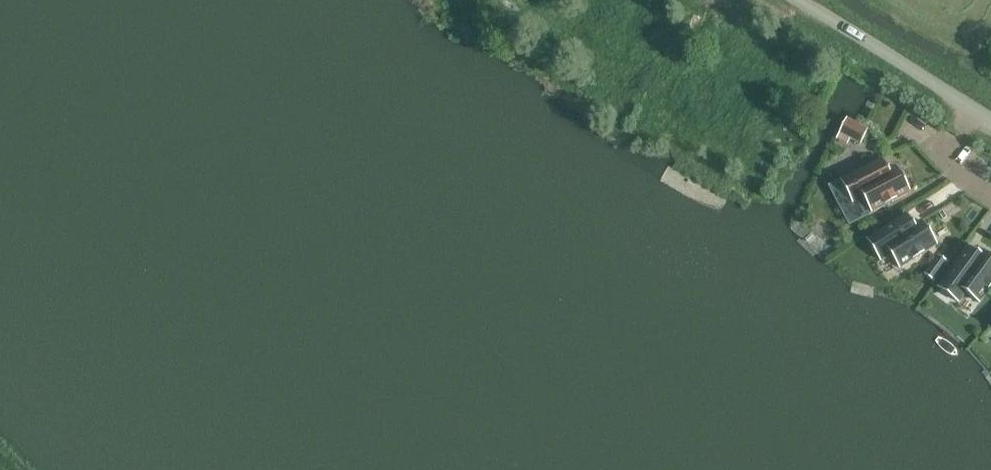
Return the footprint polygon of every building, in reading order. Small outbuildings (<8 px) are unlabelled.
[(884,158),(842,177),(852,201),(863,196),(870,211),(910,193),(898,167),(890,171),(884,158)] [(868,239),(881,261),(892,254),(901,269),(938,245),(923,221),(915,225),(908,214),(868,239)] [(939,287),(959,302),(966,293),(980,303),(990,288),(990,256),(983,250),(980,254),(969,246),(939,287)]
